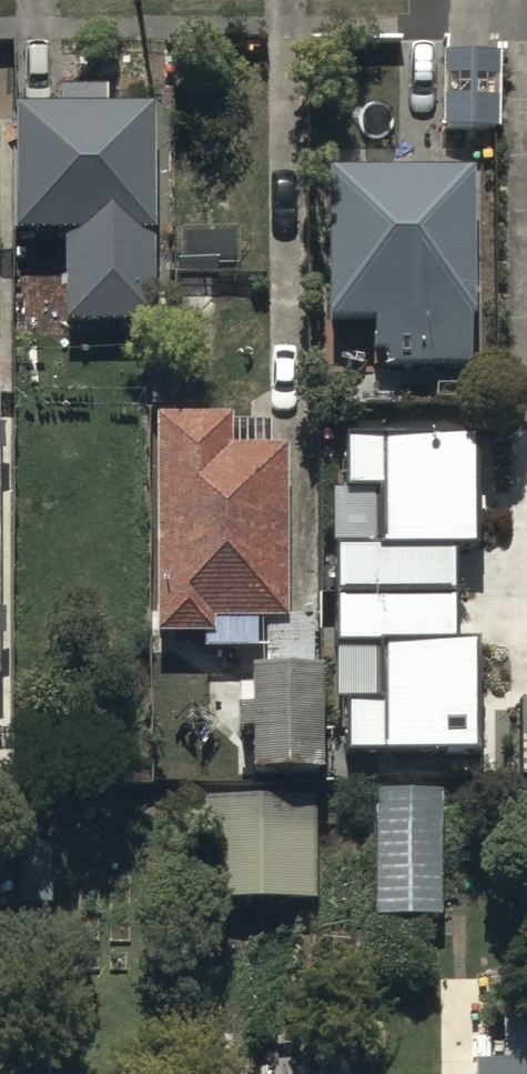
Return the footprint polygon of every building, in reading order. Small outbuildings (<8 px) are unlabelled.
[(501,136),(498,55),(445,56),(447,137),(501,136)] [(18,113),(19,241),(66,240),(66,330),(155,329),(154,112),(106,112),(106,89),(59,89),(59,113),(18,113)] [(474,375),(470,178),(333,181),(336,320),(374,320),(375,377),(474,375)] [(238,425),(156,426),(158,646),(223,645),(222,623),(291,623),(289,457),(239,457),(238,425)] [(476,542),(475,427),(350,427),(350,485),(336,486),(337,694),(351,694),(351,750),(482,750),(482,630),(460,630),(460,542),(476,542)] [(324,681),(259,682),(260,783),(326,782),(324,681)] [(442,795),(377,794),(375,920),(439,922),(442,795)] [(317,804),(205,805),(206,907),(318,906),(317,804)] [(482,1065),(482,1073),(526,1073),(526,1065),(482,1065)]
